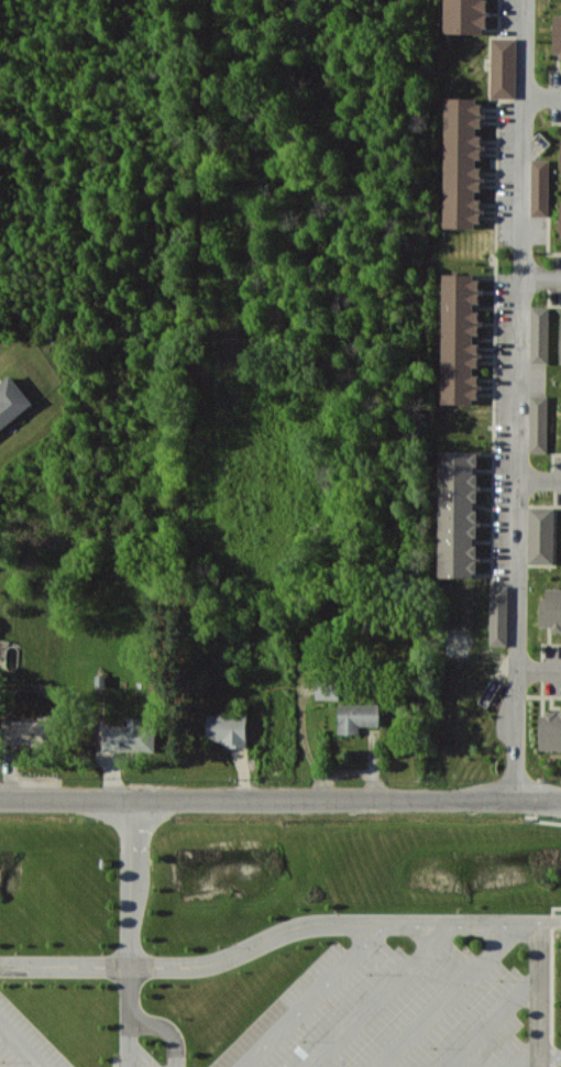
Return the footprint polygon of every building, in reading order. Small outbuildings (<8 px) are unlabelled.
[(487,33),(488,0),(445,0),(445,33),(487,33)] [(491,98),(516,99),(517,38),(492,38),(491,98)] [(445,226),(482,227),(483,167),(476,167),(476,158),(483,158),(483,135),(477,135),(477,127),(484,127),(484,99),(446,99),(445,226)] [(549,216),(550,160),(532,159),(531,215),(549,216)] [(442,402),(480,403),(481,375),(474,375),(474,366),(480,366),(481,343),(474,343),(475,335),(481,335),(481,312),(475,312),(475,302),(482,302),(482,275),(444,275),(442,402)] [(549,363),(550,306),(532,306),(531,363),(549,363)] [(34,404),(12,374),(0,383),(0,430),(34,404)] [(548,452),(549,395),(531,395),(530,452),(548,452)] [(439,577),(477,577),(478,474),(478,451),(440,451),(439,577)] [(555,507),(530,507),(528,563),(554,564),(555,507)] [(507,645),(508,586),(491,585),(490,645),(507,645)] [(548,589),(548,597),(542,597),(542,627),(552,627),(552,632),(560,632),(560,589),(548,589)] [(340,686),(317,686),(316,699),(339,699),(340,686)] [(381,704),(339,704),(339,734),(360,734),(360,726),(380,726),(381,704)] [(560,750),(560,712),(556,712),(541,712),(540,749),(560,750)] [(208,714),(207,744),(247,745),(248,715),(208,714)] [(103,751),(154,752),(154,722),(145,722),(145,718),(129,718),(129,726),(104,725),(103,751)] [(6,719),(5,743),(52,744),(52,720),(6,719)]
